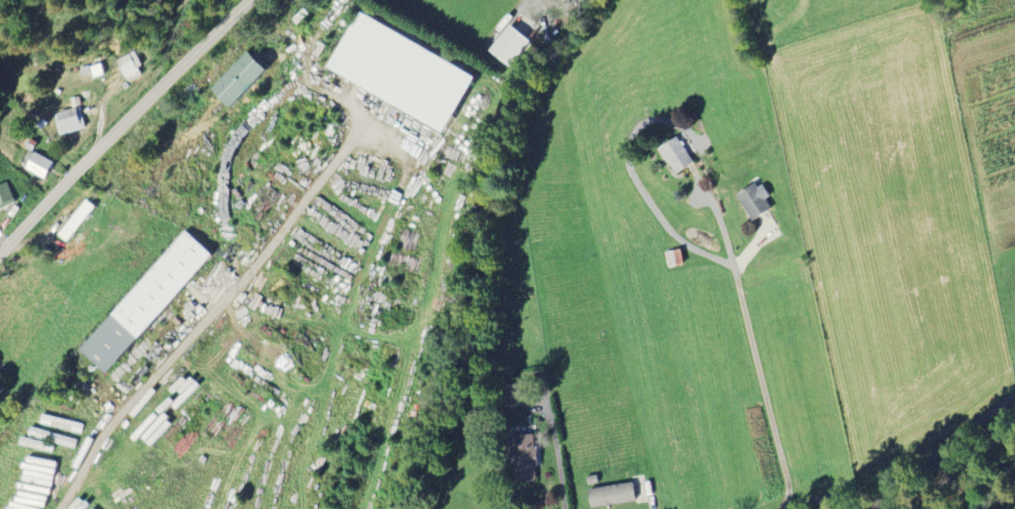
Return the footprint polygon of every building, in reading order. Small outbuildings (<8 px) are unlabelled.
[(329,71),(447,131),(476,74),(358,14),(329,71)] [(490,54),(514,67),(530,39),(506,25),(490,54)] [(143,76),(140,68),(144,66),(137,51),(117,61),(128,83),(143,76)] [(210,91),(230,109),(265,70),(246,52),(210,91)] [(55,114),(61,135),(87,128),(81,107),(55,114)] [(674,174),(693,163),(677,136),(658,147),(674,174)] [(26,170),(47,179),(54,162),(33,152),(26,170)] [(761,182),(737,193),(749,220),(770,210),(765,198),(768,197),(761,182)] [(16,203),(7,183),(0,186),(0,210),(16,203)] [(66,243),(95,207),(86,200),(57,235),(66,243)] [(78,352),(105,375),(211,255),(184,231),(78,352)] [(668,268),(684,264),(680,249),(664,253),(668,268)] [(534,434),(513,435),(514,480),(535,480),(534,434)] [(590,508),(635,501),(631,482),(587,490),(590,508)]
